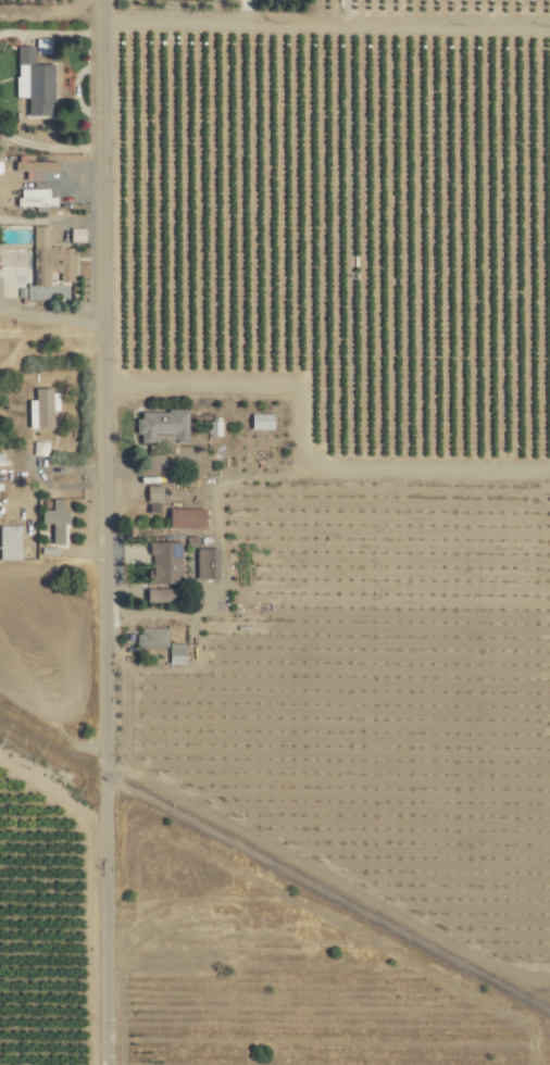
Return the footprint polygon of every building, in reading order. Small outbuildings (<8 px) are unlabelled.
[(34,54),(50,54),(50,39),(34,39),(34,54)] [(49,116),(49,103),(53,103),(52,65),(33,65),(33,47),(15,47),(16,98),(26,98),(26,116),(49,116)] [(57,163),(14,161),(14,171),(56,173),(57,163)] [(48,189),(17,189),(18,207),(56,207),(56,197),(48,197),(48,189)] [(73,299),(73,248),(48,248),(48,227),(32,227),(32,250),(36,250),(36,284),(29,284),(29,299),(73,299)] [(84,240),(84,229),(72,229),(72,240),(84,240)] [(57,412),(58,391),(35,390),(34,401),(28,401),(28,429),(52,429),(52,412),(57,412)] [(186,440),(186,411),(137,411),(137,443),(153,443),(153,435),(172,435),(172,440),(186,440)] [(273,430),(273,414),(250,414),(250,430),(273,430)] [(209,436),(221,437),(221,421),(209,421),(209,436)] [(162,485),(146,485),(146,502),(161,502),(162,485)] [(52,522),(52,544),(62,544),(62,523),(68,523),(68,509),(63,509),(62,498),(51,498),(51,509),(40,509),(40,523),(52,522)] [(204,509),(168,508),(168,527),(204,527),(204,509)] [(20,559),(19,525),(0,525),(0,560),(20,559)] [(181,582),(180,541),(150,541),(151,583),(181,582)] [(218,548),(197,548),(196,578),(218,578),(218,548)] [(177,601),(177,588),(147,588),(147,602),(177,601)] [(166,647),(167,628),(137,628),(137,646),(166,647)] [(168,664),(184,664),(185,643),(168,643),(168,664)]
